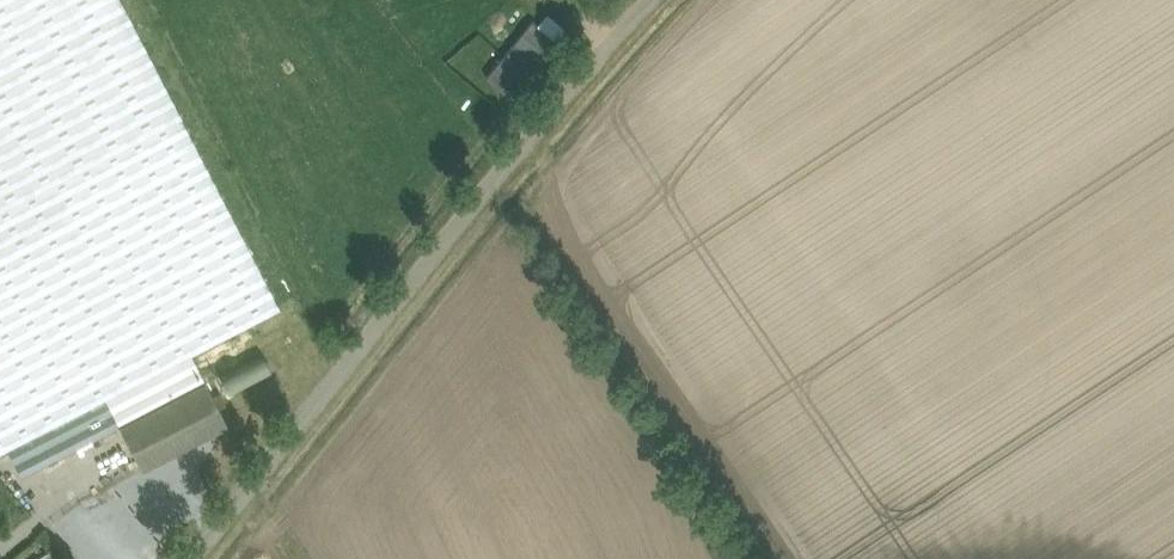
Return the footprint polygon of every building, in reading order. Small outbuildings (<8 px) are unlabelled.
[(123,0),(0,0),(0,452),(106,398),(142,468),(228,424),(192,354),(282,308),(123,0)] [(489,77),(511,95),(557,38),(535,20),(489,77)] [(208,384),(216,380),(223,393),(270,369),(261,352),(206,380),(208,384)]
